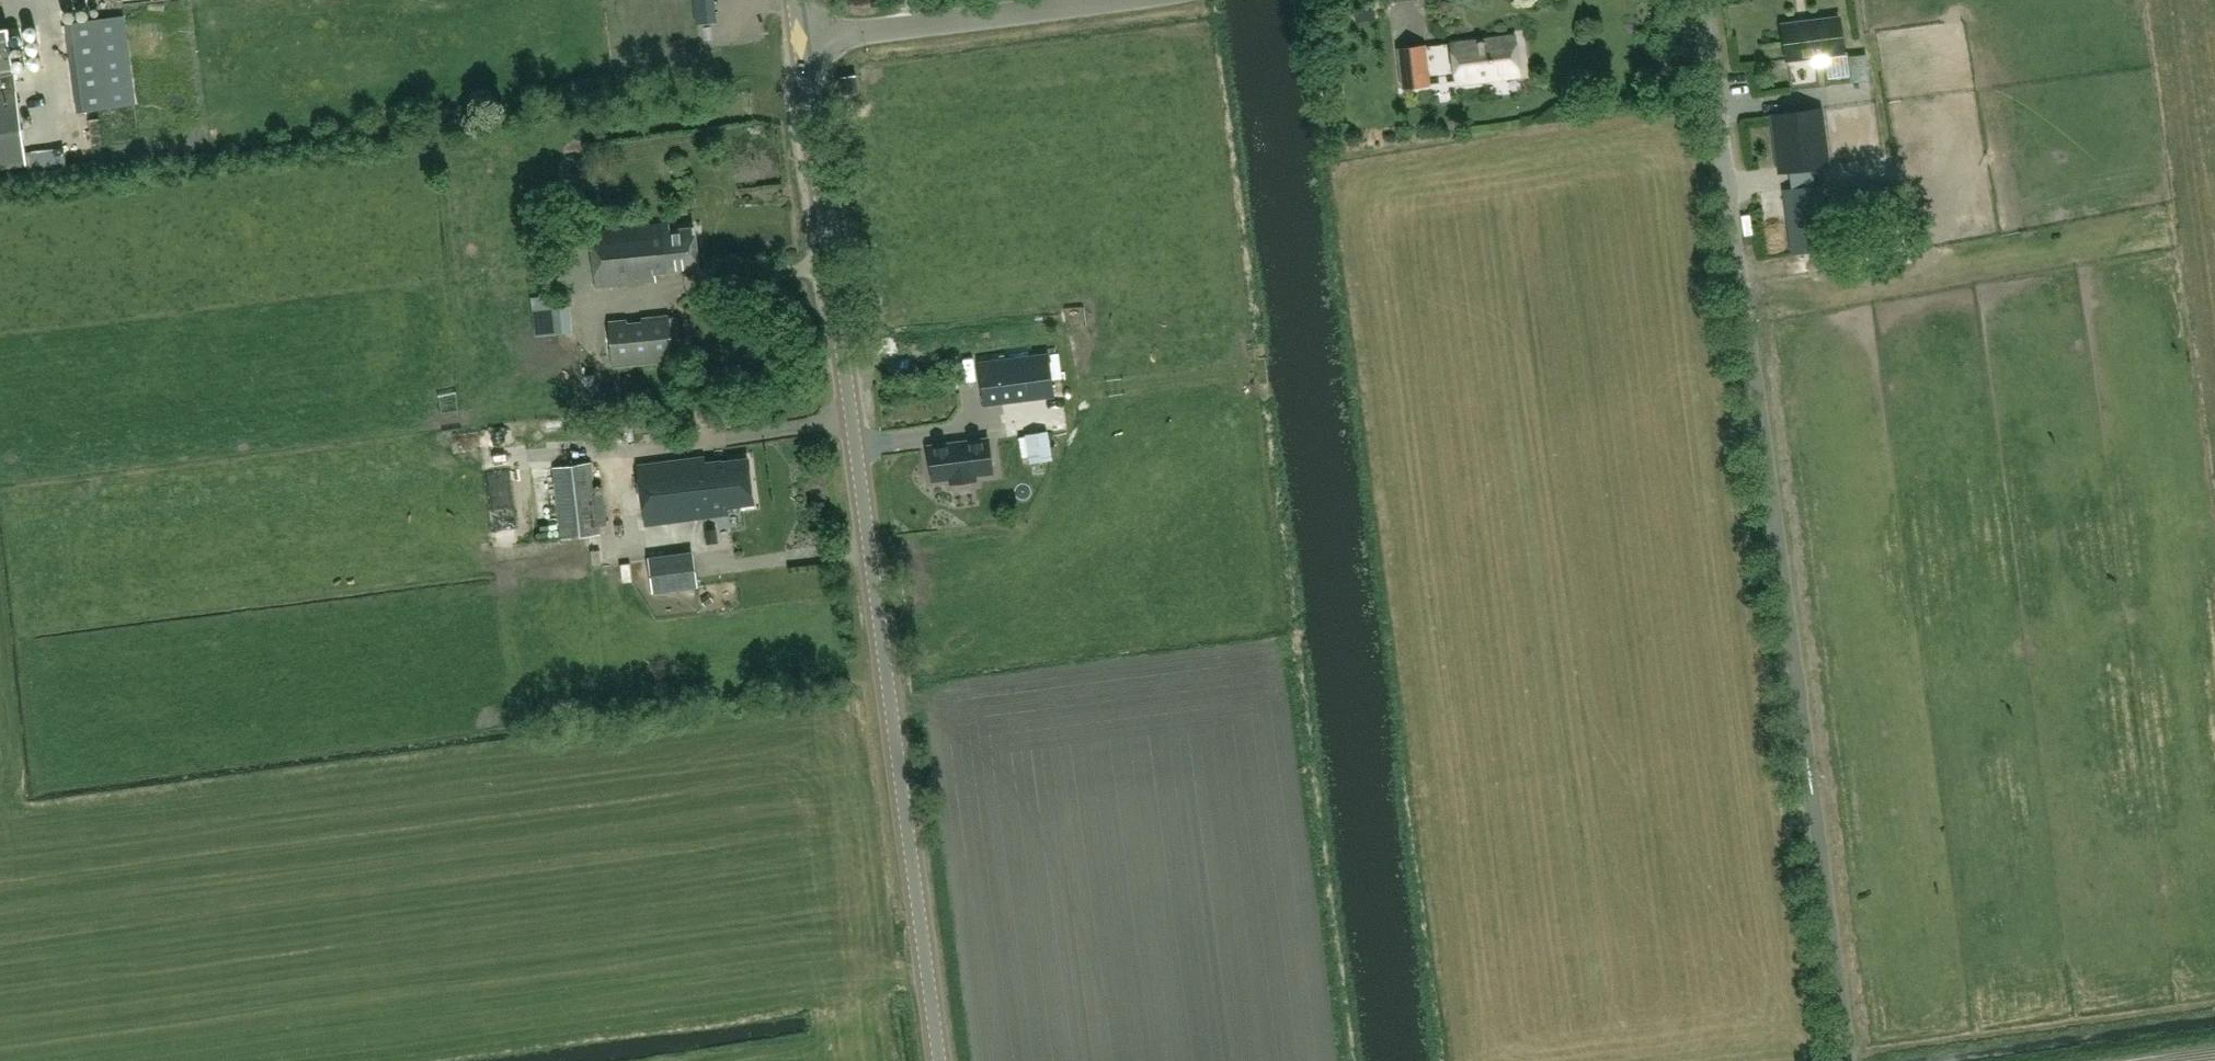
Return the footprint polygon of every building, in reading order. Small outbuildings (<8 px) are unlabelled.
[(1838,18),(1820,20),(1783,25),(1787,60),(1843,53),(1838,18)] [(27,164),(17,94),(16,94),(13,73),(14,72),(11,48),(24,46),(21,27),(0,30),(0,168),(27,164)] [(1514,34),(1452,42),(1456,82),(1519,74),(1514,34)] [(1425,43),(1396,47),(1401,88),(1430,84),(1425,43)] [(111,109),(105,63),(71,68),(77,113),(111,109)] [(1870,102),(1870,89),(1852,88),(1851,102),(1870,102)] [(1817,108),(1772,114),(1780,168),(1824,162),(1817,108)] [(1823,183),(1783,189),(1792,253),(1832,248),(1823,183)] [(670,221),(590,230),(595,285),(655,279),(654,272),(699,268),(695,226),(670,229),(670,221)] [(533,298),(537,335),(564,331),(560,295),(533,298)] [(627,322),(627,318),(608,320),(613,364),(673,357),(669,322),(668,313),(641,316),(641,320),(627,322)] [(984,403),(1054,394),(1049,355),(979,364),(984,403)] [(1030,459),(1053,456),(1049,428),(1025,431),(1030,459)] [(634,442),(635,432),(613,431),(613,441),(634,442)] [(992,471),(987,438),(926,446),(931,479),(950,476),(951,482),(973,479),(972,474),(992,471)] [(705,456),(637,464),(644,523),(728,513),(728,506),(741,505),(753,503),(748,458),(722,461),(722,460),(705,461),(705,456)] [(553,466),(562,538),(599,533),(591,461),(553,466)] [(717,527),(707,528),(708,543),(718,542),(717,527)] [(503,544),(525,541),(523,528),(502,531),(503,544)] [(649,558),(654,591),(697,585),(692,552),(649,558)]
